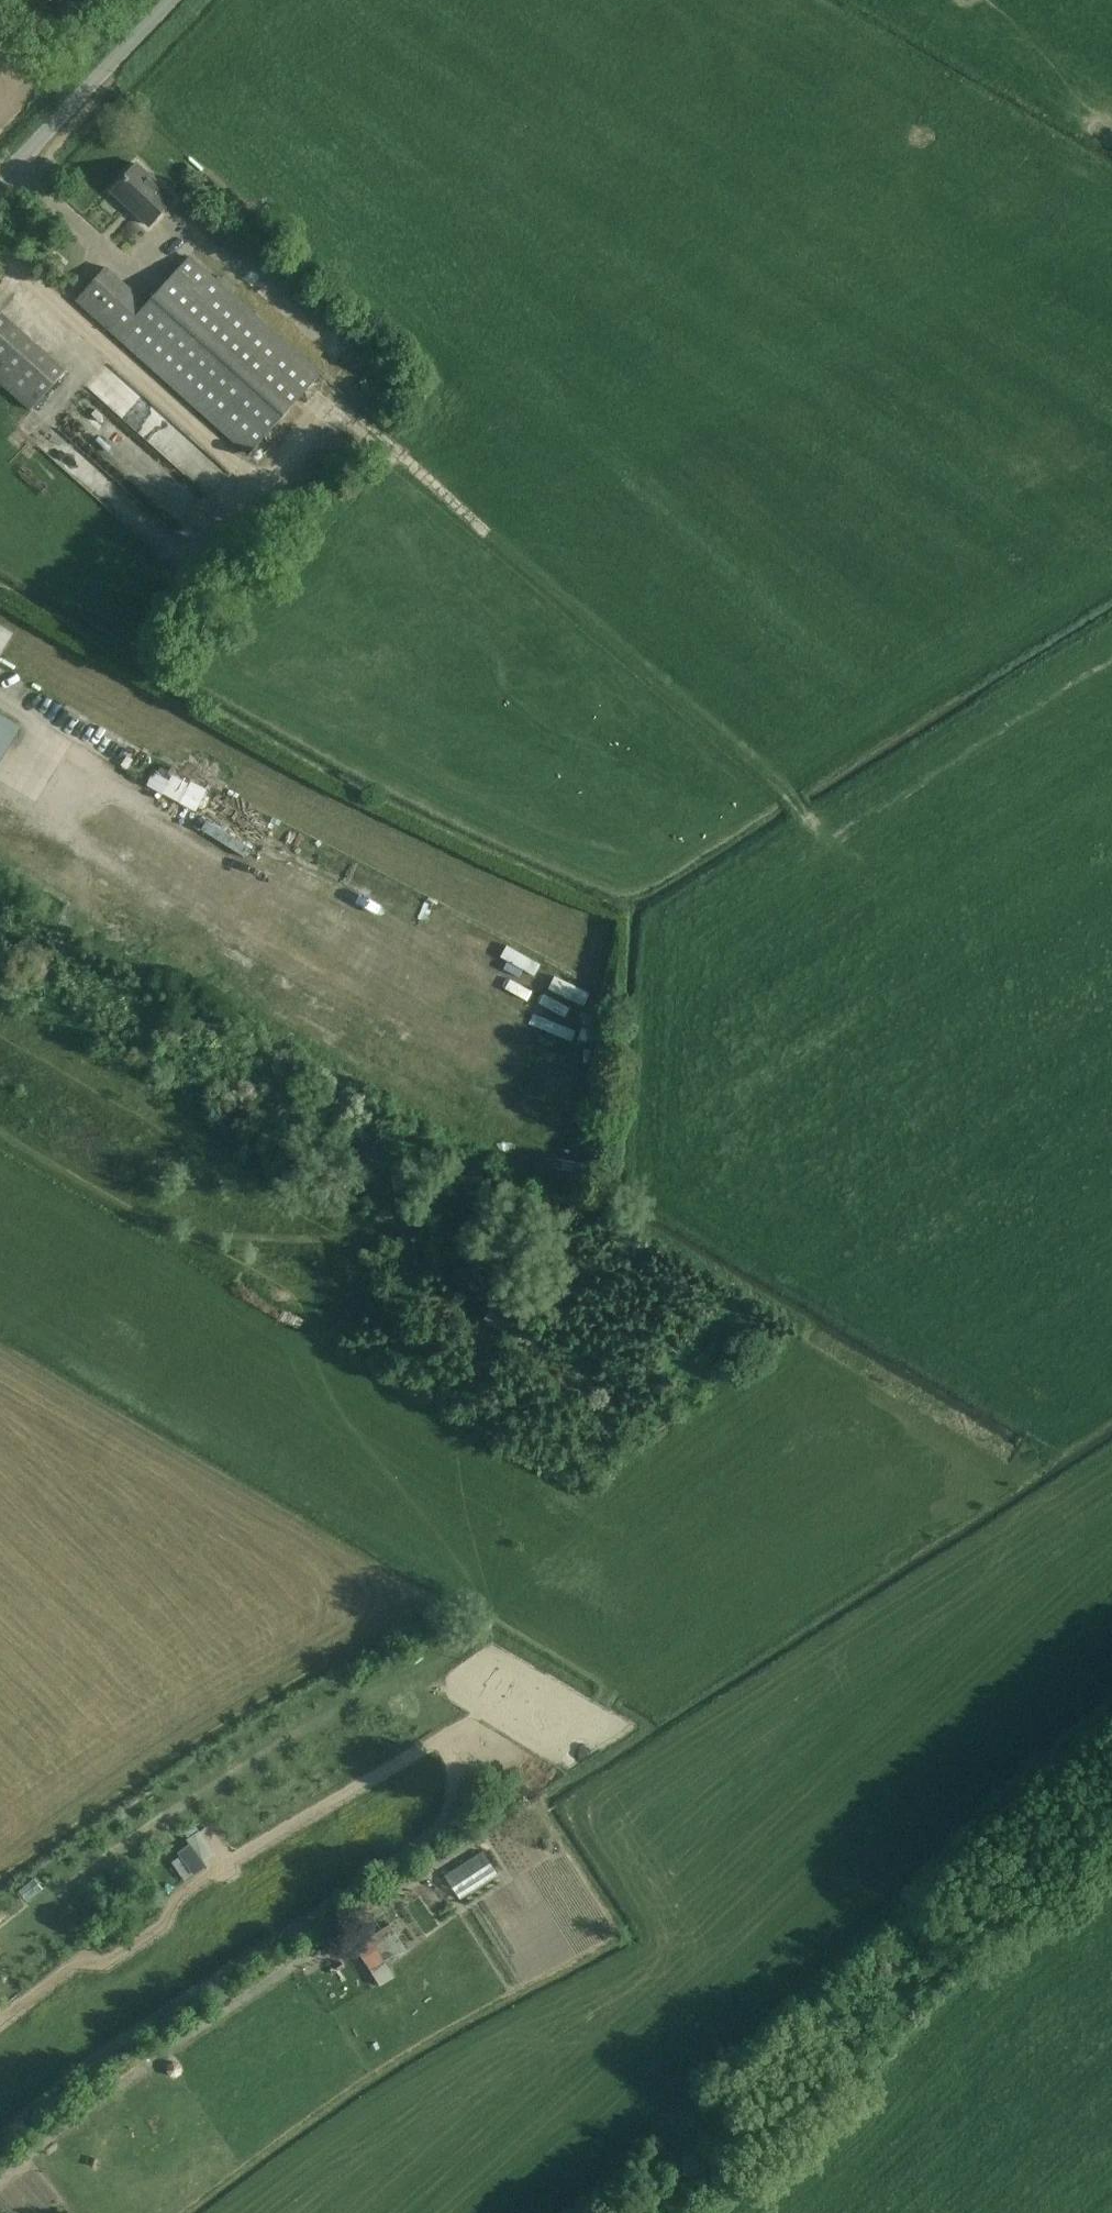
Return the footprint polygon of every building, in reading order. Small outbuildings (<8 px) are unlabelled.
[(111,191),(148,225),(174,198),(136,164),(111,191)] [(264,255),(253,267),(264,277),(275,265),(264,255)] [(105,267),(94,280),(76,299),(247,453),(319,374),(188,257),(146,304),(105,267)] [(31,410),(65,371),(0,313),(0,383),(31,410)] [(93,381),(207,496),(230,473),(164,407),(161,410),(113,361),(93,381)] [(21,728),(0,715),(0,762),(21,728)] [(5,837),(20,844),(26,832),(12,825),(5,837)] [(525,1325),(495,1305),(485,1320),(515,1340),(525,1325)] [(193,1867),(217,1858),(208,1834),(184,1843),(193,1867)] [(483,1851),(445,1875),(460,1899),(498,1875),(483,1851)] [(390,1924),(356,1946),(373,1973),(408,1950),(390,1924)] [(322,1944),(331,1957),(348,1946),(339,1933),(322,1944)] [(168,2065),(166,2071),(170,2076),(176,2077),(181,2074),(182,2068),(179,2063),(173,2061),(168,2065)]
